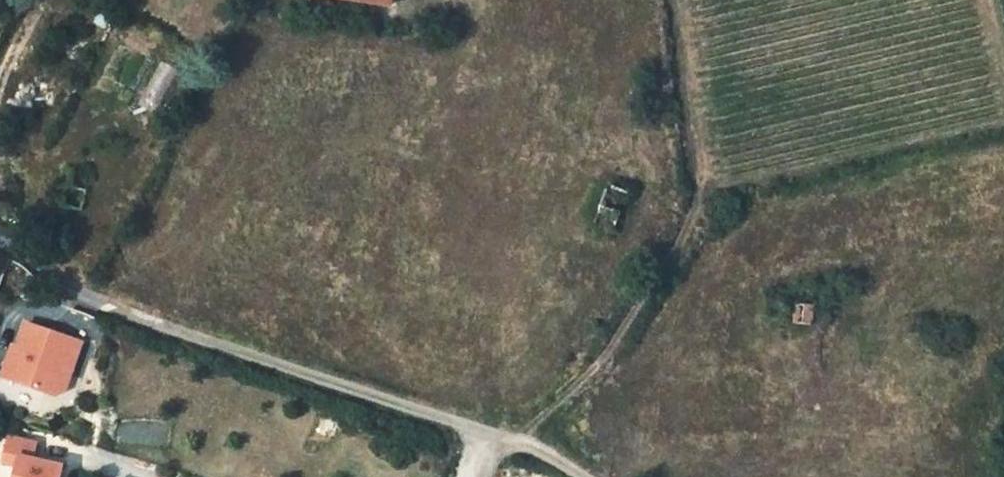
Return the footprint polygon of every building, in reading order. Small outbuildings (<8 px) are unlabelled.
[(1,305),(0,307),(0,363),(22,370),(31,364),(36,349),(44,352),(54,322),(1,305)] [(796,322),(795,320),(775,305),(768,325),(796,322)] [(31,364),(22,370),(31,373),(40,368),(44,352),(36,349),(31,364)] [(0,409),(0,476),(28,476),(26,474),(31,459),(39,461),(45,439),(15,430),(20,415),(0,409)] [(31,459),(26,474),(28,476),(34,476),(39,461),(31,459)]
